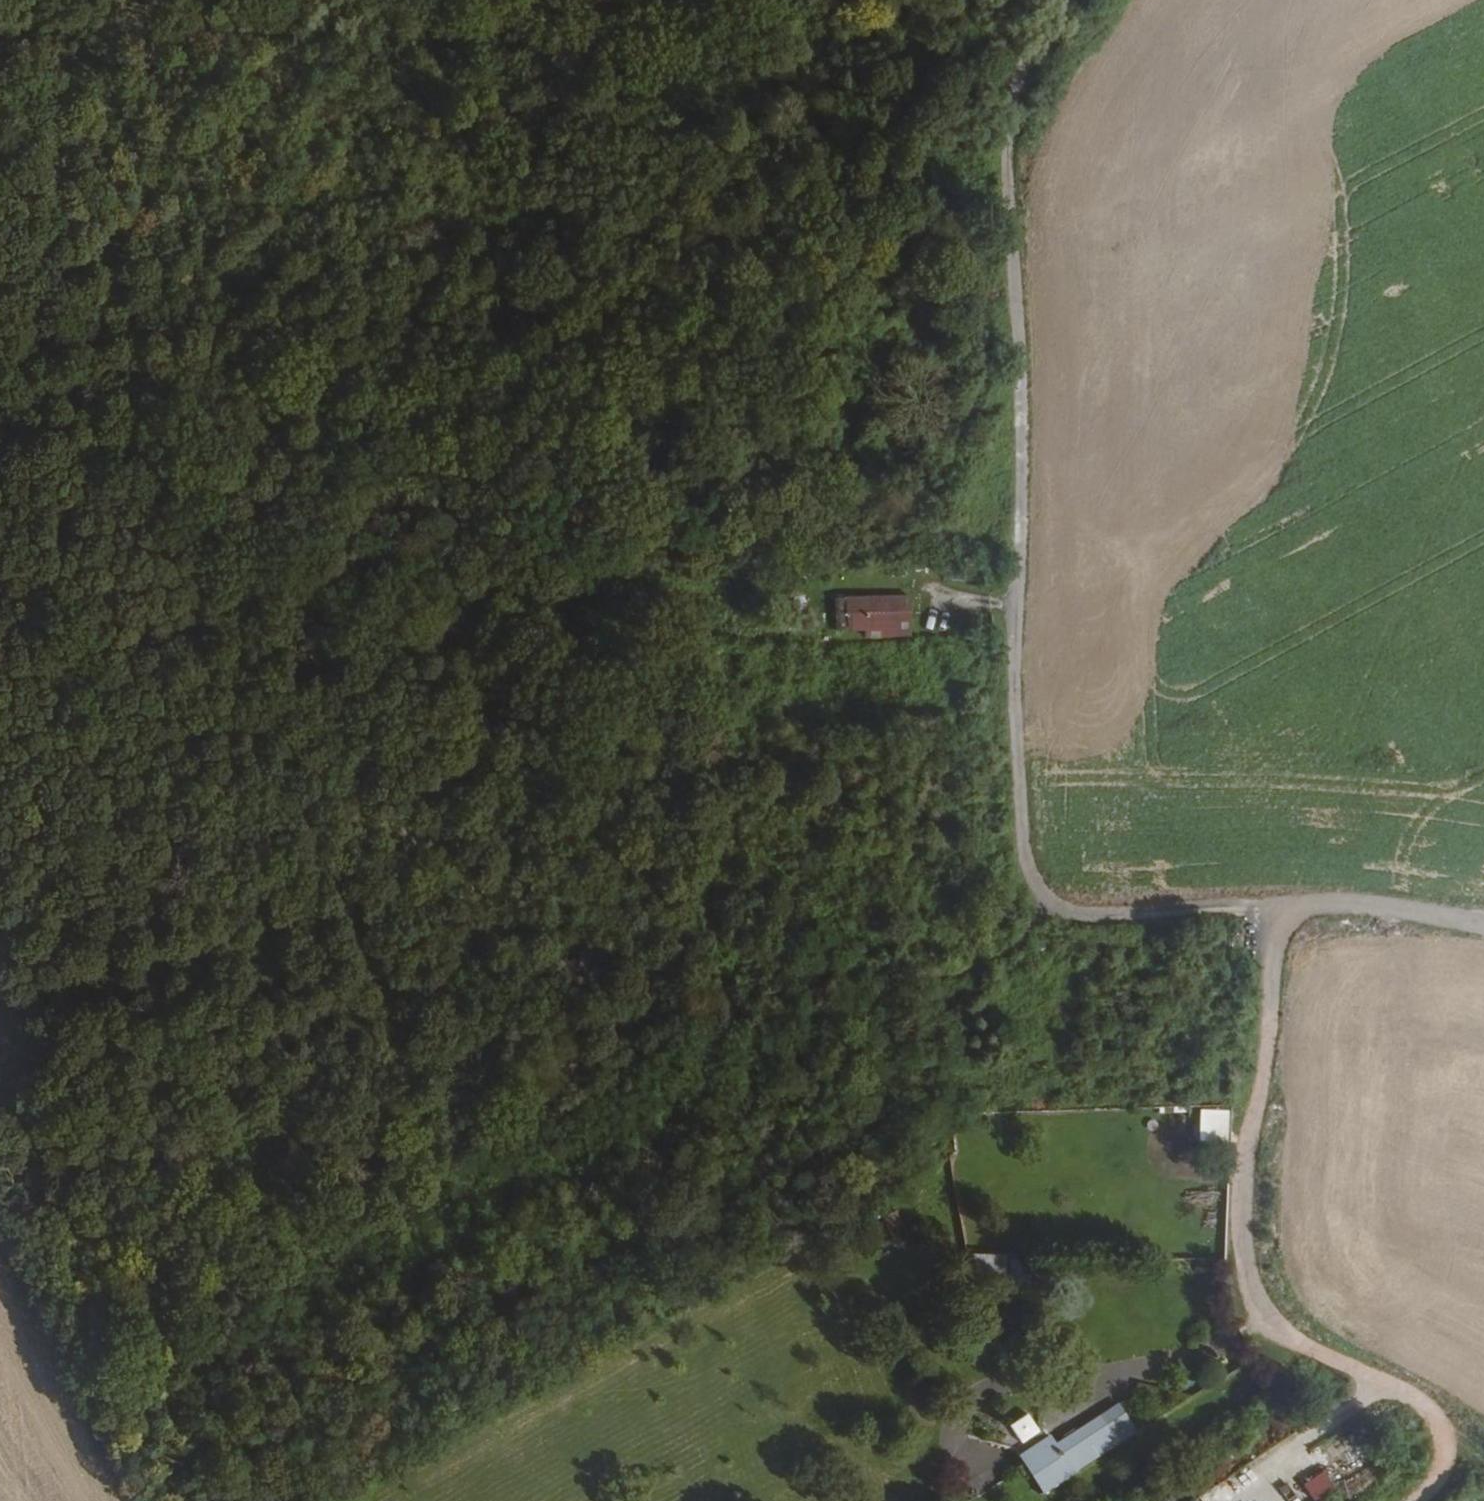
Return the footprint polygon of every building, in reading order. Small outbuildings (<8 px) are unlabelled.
[(856,633),(913,631),(911,591),(855,593),(856,633)] [(849,634),(856,633),(855,593),(848,594),(849,634)] [(883,1219),(894,1245),(909,1238),(898,1213),(883,1219)] [(1041,1495),(1137,1430),(1116,1399),(1055,1440),(1047,1429),(1012,1453),(1041,1495)] [(1232,1484),(1239,1494),(1264,1476),(1257,1466),(1232,1484)]
